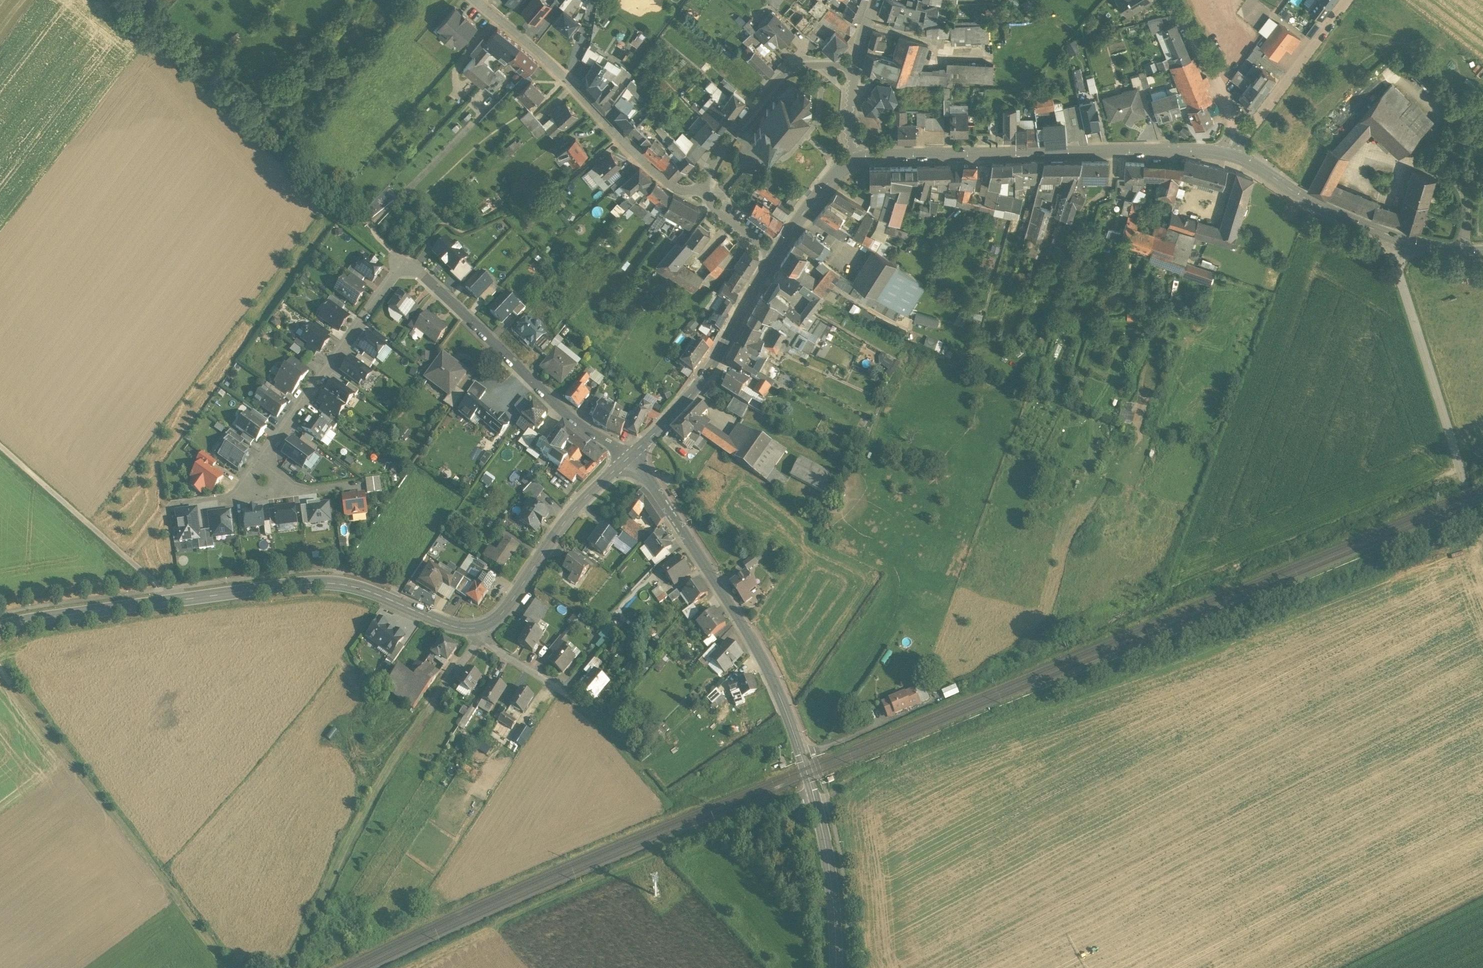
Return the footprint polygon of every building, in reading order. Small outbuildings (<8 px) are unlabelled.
[(543,0),(533,0),(522,12),(535,24),(545,13),(550,6),(543,0)] [(557,0),(555,0),(550,6),(545,13),(550,18),(561,3),(557,0)] [(564,10),(571,15),(578,6),(581,0),(572,0),(564,10)] [(783,14),(806,35),(811,30),(823,17),(830,8),(819,0),(804,0),(802,2),(800,0),(798,0),(783,14)] [(845,10),(848,3),(847,3),(844,0),(829,0),(845,10)] [(847,3),(848,3),(863,12),(867,0),(849,0),(847,3)] [(889,0),(884,0),(879,14),(884,16),(883,20),(890,22),(891,18),(902,22),(904,12),(898,10),(901,4),(895,2),(889,0)] [(917,5),(916,9),(919,10),(925,12),(925,18),(937,20),(939,3),(927,0),(918,0),(917,5)] [(1024,4),(1030,10),(1035,5),(1031,0),(1029,0),(1024,4)] [(1128,15),(1149,2),(1148,0),(1119,0),(1128,15)] [(1308,8),(1321,18),(1330,5),(1323,0),(1314,0),(1308,8)] [(863,12),(848,3),(845,10),(843,15),(859,21),(863,12)] [(904,12),(902,22),(905,23),(906,18),(917,21),(919,10),(916,9),(917,5),(908,3),(907,6),(901,4),(898,10),(904,12)] [(830,8),(823,17),(838,28),(844,19),(830,8)] [(454,9),(438,27),(443,31),(439,35),(451,45),(454,41),(458,44),(464,37),(466,40),(477,28),(466,19),(468,17),(463,13),(461,14),(454,9)] [(571,15),(564,10),(554,22),(556,23),(556,25),(559,28),(561,27),(569,34),(573,29),(575,31),(581,23),(571,15)] [(776,16),(765,27),(762,25),(756,30),(762,36),(772,47),(778,42),(781,45),(793,33),(783,22),(782,23),(776,16)] [(1268,38),(1279,24),(1270,17),(1259,31),(1268,38)] [(244,25),(251,31),(258,25),(251,18),(244,25)] [(894,20),(893,27),(904,30),(919,28),(926,27),(931,27),(936,26),(937,20),(925,18),(924,22),(906,18),(905,23),(894,20)] [(1161,18),(1148,21),(1153,34),(1163,30),(1166,29),(1161,18)] [(857,28),(844,19),(838,28),(852,37),(857,28)] [(1319,27),(1314,23),(1305,33),(1310,37),(1319,27)] [(332,34),(340,41),(348,31),(340,24),(332,34)] [(979,24),(950,26),(951,37),(951,43),(984,41),(983,24),(979,24)] [(1260,48),(1266,52),(1277,60),(1286,49),(1295,36),(1279,24),(1268,38),(1260,48)] [(950,26),(938,26),(938,37),(951,37),(950,26)] [(1166,29),(1163,30),(1166,38),(1176,33),(1173,26),(1166,29)] [(484,39),(471,54),(474,57),(481,63),(482,62),(493,49),(498,53),(502,48),(512,56),(520,47),(498,29),(486,42),(484,39)] [(756,30),(756,29),(748,36),(755,43),(762,36),(756,30)] [(806,35),(814,42),(818,37),(811,30),(806,35)] [(632,42),(638,47),(647,37),(641,32),(632,42)] [(882,34),(873,32),(868,46),(882,50),(884,44),(884,41),(880,40),(882,34)] [(830,40),(822,48),(834,58),(835,58),(848,43),(836,33),(830,40)] [(1189,60),(1178,33),(1176,33),(1166,38),(1173,58),(1167,60),(1170,67),(1189,60)] [(750,47),(755,43),(748,36),(744,41),(749,46),(750,47)] [(1295,36),(1286,49),(1291,52),(1300,40),(1295,36)] [(824,42),(818,37),(814,42),(822,48),(830,40),(828,38),(824,42)] [(927,45),(900,37),(896,48),(894,54),(892,60),(889,70),(890,70),(887,79),(901,83),(914,84),(918,73),(927,45)] [(212,46),(218,52),(225,45),(219,38),(212,46)] [(600,47),(592,43),(582,59),(592,66),(596,60),(599,55),(596,53),(600,47)] [(884,44),(882,50),(894,54),(896,48),(884,44)] [(1260,48),(1256,45),(1253,49),(1263,57),(1266,52),(1260,48)] [(750,47),(749,46),(747,47),(748,49),(743,54),(766,77),(774,70),(750,47)] [(512,56),(508,60),(510,62),(511,61),(526,75),(528,73),(536,65),(538,63),(520,47),(512,56)] [(1253,49),(1248,56),(1258,63),(1263,57),(1253,49)] [(880,57),(867,53),(863,69),(887,79),(890,70),(889,70),(879,65),(880,57)] [(615,64),(599,55),(596,60),(611,70),(615,64)] [(482,62),(481,63),(474,57),(464,70),(483,86),(495,72),(496,71),(494,69),(492,71),(482,62)] [(892,60),(880,57),(879,65),(889,70),(892,60)] [(1189,60),(1170,67),(1181,93),(1186,105),(1188,110),(1205,103),(1205,105),(1212,102),(1206,88),(1211,86),(1207,76),(1202,78),(1193,58),(1189,60)] [(592,66),(579,86),(592,100),(602,89),(596,84),(602,73),(607,76),(611,70),(596,60),(592,66)] [(712,66),(707,61),(701,68),(706,72),(712,66)] [(969,65),(955,65),(955,68),(948,67),(948,69),(947,86),(950,86),(954,87),(954,79),(992,81),(993,64),(969,63),(969,65)] [(611,70),(607,76),(611,79),(613,76),(620,68),(615,64),(611,70)] [(536,65),(528,73),(533,78),(541,70),(536,65)] [(620,68),(613,76),(620,83),(621,82),(625,85),(632,75),(621,67),(620,68)] [(1263,68),(1253,82),(1265,91),(1271,83),(1270,83),(1274,78),(1275,78),(1263,68)] [(496,71),(495,72),(483,86),(493,94),(506,78),(498,69),(496,71)] [(940,69),(933,70),(926,71),(926,85),(944,86),(947,86),(948,69),(940,69)] [(1081,79),(1079,70),(1077,69),(1072,70),(1078,95),(1090,92),(1087,80),(1085,81),(1081,82),(1081,79)] [(1251,80),(1237,70),(1230,79),(1244,89),(1251,80)] [(926,75),(918,73),(914,84),(925,84),(926,75)] [(1143,88),(1140,78),(1139,75),(1130,77),(1133,90),(1137,89),(1137,90),(1143,88)] [(602,89),(592,100),(606,114),(612,105),(608,101),(609,99),(607,97),(620,83),(613,76),(611,79),(602,89)] [(1093,77),(1087,79),(1087,80),(1090,92),(1090,93),(1097,91),(1093,77)] [(1147,77),(1140,78),(1143,88),(1150,87),(1147,77)] [(1244,89),(1239,96),(1246,101),(1244,105),(1251,110),(1265,91),(1253,82),(1251,80),(1244,89)] [(531,81),(517,95),(528,106),(535,100),(536,101),(544,94),(531,81)] [(726,96),(710,81),(706,85),(713,94),(712,95),(716,98),(723,105),(728,99),(726,97),(726,96)] [(736,88),(729,81),(726,84),(725,85),(733,92),(734,91),(736,88)] [(627,86),(614,103),(626,113),(638,98),(627,86)] [(781,95),(760,119),(765,123),(753,137),(770,152),(783,138),(787,142),(787,144),(789,144),(789,142),(795,134),(797,135),(798,134),(796,133),(802,126),(803,128),(804,127),(803,125),(808,119),(809,121),(810,120),(808,118),(809,118),(808,117),(810,114),(811,114),(811,113),(812,110),(812,109),(811,109),(809,107),(808,106),(808,107),(805,106),(809,101),(811,102),(812,100),(810,99),(810,95),(812,94),(811,93),(809,94),(805,90),(806,88),(804,88),(804,90),(799,90),(798,88),(798,89),(795,87),(793,86),(784,96),(781,95)] [(880,86),(875,91),(873,91),(872,92),(871,92),(865,100),(865,101),(862,106),(864,111),(878,113),(880,111),(880,112),(884,107),(883,106),(884,105),(893,106),(896,102),(890,88),(880,86)] [(1429,126),(1389,88),(1380,98),(1420,136),(1429,126)] [(1133,90),(1103,98),(1110,121),(1131,114),(1133,119),(1145,116),(1137,90),(1137,89),(1133,90)] [(431,90),(425,96),(430,100),(435,95),(431,90)] [(728,99),(723,105),(734,114),(745,99),(734,91),(733,92),(728,99)] [(1178,92),(1167,96),(1170,108),(1172,107),(1173,109),(1176,108),(1178,110),(1179,107),(1180,107),(1186,105),(1181,93),(1178,92)] [(1167,96),(1153,100),(1154,105),(1155,105),(1157,111),(1156,112),(1159,122),(1175,117),(1173,109),(1172,107),(1170,108),(1167,96)] [(716,98),(702,114),(706,118),(707,117),(721,130),(734,114),(723,105),(716,98)] [(1063,108),(1062,102),(1054,103),(1053,98),(1032,101),(1034,111),(1055,108),(1057,124),(1058,126),(1066,126),(1063,108)] [(1346,157),(1370,130),(1399,157),(1407,149),(1420,136),(1380,98),(1360,121),(1333,151),(1346,158),(1346,157)] [(1093,101),(1079,104),(1084,129),(1098,126),(1097,118),(1098,117),(1096,110),(1095,110),(1093,101)] [(626,113),(614,103),(612,105),(606,114),(624,134),(629,129),(632,125),(623,116),(626,113)] [(1188,110),(1196,129),(1213,122),(1205,105),(1205,103),(1188,110)] [(558,107),(551,113),(554,116),(543,125),(543,126),(553,138),(577,117),(566,104),(560,109),(558,107)] [(1079,105),(1063,108),(1066,126),(1066,133),(1069,133),(1070,137),(1079,135),(1079,133),(1081,132),(1085,142),(1087,141),(1084,129),(1079,105)] [(1017,129),(1016,108),(1003,109),(1004,140),(1016,140),(1016,145),(1027,145),(1027,129),(1017,129)] [(530,111),(521,119),(525,124),(535,116),(530,111)] [(906,111),(894,111),(893,124),(898,125),(898,124),(906,124),(906,111)] [(968,115),(958,115),(958,114),(951,114),(950,114),(950,117),(950,135),(968,135),(968,115)] [(535,116),(525,124),(534,134),(543,126),(543,125),(535,116)] [(693,140),(685,149),(686,151),(685,152),(694,160),(721,130),(707,117),(706,118),(690,137),(693,140)] [(944,118),(925,117),(925,126),(924,126),(924,130),(944,131),(944,118)] [(636,127),(634,124),(632,125),(629,129),(642,141),(646,136),(636,127)] [(906,124),(898,124),(898,125),(898,142),(916,142),(916,134),(919,134),(919,130),(916,130),(916,124),(906,124)] [(1055,126),(1036,128),(1038,145),(1038,146),(1067,144),(1066,133),(1066,126),(1058,126),(1057,124),(1055,124),(1055,126)] [(1036,128),(1035,126),(1030,126),(1030,129),(1027,129),(1027,145),(1038,145),(1036,128)] [(694,160),(685,152),(686,151),(685,149),(669,133),(664,137),(676,150),(681,155),(676,160),(686,169),(694,160)] [(662,154),(650,144),(652,141),(647,136),(646,136),(642,141),(641,142),(646,147),(643,151),(662,168),(673,156),(671,155),(666,150),(662,154)] [(1420,136),(1407,149),(1418,159),(1424,139),(1420,136)] [(576,140),(557,154),(560,159),(567,154),(574,163),(586,154),(576,140)] [(666,150),(654,140),(652,141),(650,144),(662,154),(666,150)] [(515,141),(504,150),(509,156),(520,147),(515,141)] [(1445,144),(1438,144),(1438,147),(1435,148),(1435,163),(1444,164),(1444,151),(1445,151),(1445,144)] [(676,150),(671,155),(673,156),(676,160),(681,155),(676,150)] [(1329,150),(1308,192),(1317,197),(1324,200),(1370,218),(1376,202),(1332,185),(1346,158),(1333,151),(1329,150)] [(612,154),(608,157),(606,154),(603,157),(605,159),(597,165),(598,166),(596,168),(599,172),(593,177),(599,183),(621,165),(612,154)] [(676,160),(673,156),(662,168),(675,180),(686,169),(676,160)] [(1228,172),(1186,161),(1185,161),(1185,162),(1181,179),(1223,190),(1228,172)] [(1044,162),(1030,163),(1030,176),(1041,176),(1044,163),(1044,162)] [(1082,162),(1044,163),(1041,176),(1040,180),(1046,180),(1056,180),(1060,180),(1062,177),(1068,178),(1077,179),(1077,178),(1082,162)] [(1082,162),(1077,178),(1087,181),(1088,181),(1108,181),(1108,163),(1082,162)] [(1030,163),(1012,164),(1012,172),(1015,172),(1015,180),(1015,185),(1015,186),(1023,186),(1023,177),(1030,176),(1030,163)] [(1144,164),(1126,163),(1125,181),(1134,182),(1133,190),(1138,191),(1143,182),(1143,177),(1144,164)] [(633,164),(622,174),(626,179),(637,169),(633,164)] [(1002,165),(992,164),(988,187),(999,189),(1001,179),(1003,164),(1002,165)] [(1012,164),(1003,164),(1001,179),(1009,179),(1009,181),(1015,180),(1015,172),(1012,172),(1012,164)] [(1166,166),(1144,164),(1143,177),(1161,178),(1156,194),(1172,199),(1179,179),(1182,168),(1166,166)] [(936,166),(918,167),(917,180),(919,180),(927,179),(929,179),(929,180),(936,180),(936,166)] [(950,166),(936,166),(936,180),(936,181),(941,181),(940,187),(949,189),(949,185),(950,185),(950,170),(950,166)] [(977,166),(964,166),(963,170),(962,175),(959,186),(970,188),(972,182),(975,183),(976,175),(977,175),(977,166)] [(637,169),(622,183),(628,189),(623,193),(628,198),(632,194),(630,192),(639,184),(647,191),(652,186),(648,182),(651,178),(639,167),(637,169)] [(891,167),(869,168),(870,186),(872,186),(878,186),(887,185),(891,185),(891,181),(891,167)] [(918,167),(891,167),(891,181),(891,185),(899,186),(896,197),(905,199),(910,185),(910,180),(911,180),(917,180),(918,167)] [(963,170),(950,170),(950,185),(959,186),(962,175),(963,170)] [(1435,179),(1412,173),(1405,199),(1408,200),(1404,214),(1423,220),(1435,179)] [(521,181),(527,183),(529,176),(523,174),(521,181)] [(1253,180),(1237,174),(1231,197),(1247,201),(1253,180)] [(1068,178),(1062,177),(1060,180),(1056,180),(1055,184),(1065,186),(1068,178)] [(1077,179),(1068,178),(1065,186),(1062,195),(1062,196),(1067,197),(1069,198),(1077,179)] [(1087,181),(1077,178),(1077,179),(1069,198),(1067,197),(1066,201),(1076,204),(1080,206),(1084,197),(1088,181),(1087,181)] [(927,179),(919,180),(916,193),(925,196),(929,180),(929,179),(927,179)] [(1009,179),(1001,179),(999,189),(998,193),(1007,194),(1008,184),(1009,184),(1009,181),(1009,179)] [(1046,180),(1040,180),(1033,206),(1039,207),(1042,198),(1046,180)] [(1056,180),(1046,180),(1042,198),(1045,199),(1045,200),(1046,200),(1047,199),(1051,200),(1055,184),(1056,180)] [(647,191),(647,192),(656,200),(663,206),(665,202),(666,203),(672,195),(656,182),(652,186),(647,191)] [(1145,187),(1143,182),(1138,191),(1132,201),(1128,216),(1126,225),(1134,228),(1145,187)] [(783,201),(759,184),(756,189),(779,206),(783,201)] [(888,192),(880,218),(889,221),(889,220),(896,197),(899,186),(891,185),(887,185),(888,192)] [(950,185),(949,185),(949,189),(947,196),(957,198),(959,186),(950,185)] [(970,188),(959,186),(957,198),(967,200),(970,188)] [(1023,186),(1015,186),(1015,196),(1023,197),(1023,186)] [(999,189),(988,187),(985,205),(996,207),(997,201),(998,193),(999,189)] [(863,208),(836,192),(830,200),(858,217),(861,212),(863,208)] [(673,193),(664,210),(678,218),(687,201),(673,193)] [(793,193),(786,203),(793,207),(801,196),(793,193)] [(1007,194),(998,193),(997,201),(1011,204),(1013,195),(1007,194)] [(628,198),(622,203),(627,209),(629,207),(636,200),(635,199),(632,194),(628,198)] [(1067,197),(1062,196),(1062,195),(1058,194),(1055,207),(1063,210),(1066,201),(1067,197)] [(905,199),(896,197),(889,220),(897,223),(905,199)] [(1247,201),(1231,197),(1221,229),(1237,234),(1247,201)] [(967,200),(957,198),(956,205),(972,209),(974,202),(967,200)] [(1132,201),(1125,199),(1122,214),(1128,216),(1132,201)] [(639,202),(636,200),(629,207),(640,215),(646,208),(639,202)] [(663,206),(656,200),(649,211),(656,216),(663,206)] [(761,204),(757,200),(748,212),(752,215),(764,224),(773,212),(770,209),(769,208),(769,207),(763,202),(761,204)] [(699,207),(687,201),(678,218),(690,224),(699,207)] [(786,203),(783,201),(779,206),(779,207),(788,214),(793,207),(786,203)] [(1011,204),(997,201),(996,207),(1010,210),(1011,204)] [(1076,204),(1066,201),(1063,210),(1042,265),(1050,268),(1050,267),(1054,257),(1069,219),(1070,219),(1076,204)] [(938,204),(930,202),(930,208),(929,218),(934,219),(938,204)] [(985,205),(974,202),(972,209),(994,214),(996,207),(985,205)] [(1378,204),(1376,202),(1370,218),(1400,227),(1403,217),(1389,213),(1390,211),(1376,207),(1378,204)] [(921,206),(913,203),(911,214),(919,216),(921,206)] [(827,205),(820,214),(831,222),(835,224),(837,225),(843,217),(827,205)] [(930,208),(921,206),(919,216),(920,216),(929,218),(930,208)] [(1039,207),(1033,206),(1031,214),(1029,220),(1026,232),(1032,234),(1039,207)] [(1032,234),(1031,234),(1043,238),(1051,211),(1039,207),(1032,234)] [(875,215),(869,211),(866,215),(861,223),(868,228),(875,215)] [(660,212),(652,223),(658,228),(666,217),(660,212)] [(773,212),(764,224),(775,232),(784,220),(773,212)] [(1031,214),(1020,212),(1019,217),(1029,220),(1031,214)] [(831,222),(820,214),(813,221),(829,231),(835,224),(831,222)] [(1423,220),(1404,214),(1403,217),(1400,227),(1420,232),(1423,220)] [(1198,223),(1171,215),(1168,227),(1179,231),(1195,236),(1198,223)] [(889,221),(880,218),(877,228),(885,231),(889,221)] [(897,223),(889,220),(889,221),(885,231),(889,232),(893,234),(895,228),(897,223)] [(868,228),(861,223),(855,235),(854,236),(862,241),(866,233),(868,228)] [(1151,233),(1175,242),(1179,231),(1168,227),(1155,223),(1151,233)] [(1221,229),(1198,223),(1195,236),(1203,238),(1233,246),(1237,234),(1221,229)] [(690,234),(687,239),(694,245),(698,249),(702,243),(704,245),(708,240),(706,239),(710,233),(698,224),(690,234)] [(835,224),(829,231),(842,240),(848,232),(837,225),(835,224)] [(1134,228),(1126,225),(1120,241),(1151,252),(1170,258),(1175,242),(1151,233),(1134,228)] [(877,228),(871,235),(884,241),(889,232),(885,231),(877,228)] [(912,233),(895,228),(893,234),(910,239),(912,233)] [(684,230),(679,236),(675,233),(672,238),(677,243),(678,242),(682,245),(687,239),(690,234),(684,230)] [(824,243),(805,230),(795,242),(804,248),(815,255),(824,243)] [(1179,231),(1175,242),(1170,258),(1186,263),(1195,236),(1179,231)] [(866,233),(862,241),(866,244),(866,243),(871,235),(866,233)] [(1043,238),(1031,234),(1030,239),(1041,243),(1043,238)] [(884,241),(871,235),(866,243),(875,249),(890,259),(896,247),(884,241)] [(1203,238),(1195,236),(1193,243),(1200,245),(1203,238)] [(734,245),(726,237),(722,242),(723,243),(730,250),(734,245)] [(453,246),(446,239),(434,253),(441,259),(440,261),(445,266),(446,265),(453,270),(454,272),(464,261),(466,258),(459,251),(460,250),(455,245),(453,246)] [(694,245),(687,239),(682,245),(690,251),(694,245)] [(682,245),(678,242),(677,243),(658,265),(656,266),(663,271),(681,262),(690,251),(682,245)] [(792,248),(781,265),(796,276),(798,273),(800,269),(807,259),(800,254),(804,248),(795,242),(792,248)] [(723,243),(708,258),(708,259),(715,265),(718,263),(728,252),(730,250),(723,243)] [(824,243),(815,255),(819,257),(819,258),(821,259),(827,251),(830,248),(824,243)] [(380,247),(376,252),(382,257),(386,253),(380,247)] [(875,249),(854,283),(876,296),(897,264),(890,259),(875,249)] [(759,258),(747,250),(735,267),(738,270),(748,276),(759,258)] [(728,252),(718,263),(723,268),(732,255),(728,252)] [(1170,258),(1151,252),(1148,261),(1182,273),(1186,263),(1170,258)] [(366,256),(356,270),(366,277),(373,282),(383,268),(366,256)] [(1063,261),(1054,257),(1050,267),(1060,270),(1063,261)] [(715,265),(708,259),(705,263),(711,269),(715,265)] [(829,267),(821,260),(819,263),(817,266),(825,273),(830,268),(829,267)] [(464,261),(454,272),(453,270),(450,273),(461,283),(473,270),(464,261)] [(681,262),(663,271),(692,291),(701,280),(703,278),(681,262)] [(711,269),(709,271),(715,277),(723,268),(718,263),(715,265),(711,269)] [(1181,276),(1209,286),(1214,273),(1186,263),(1182,273),(1181,276)] [(897,264),(876,296),(898,309),(902,302),(911,307),(925,285),(897,264)] [(362,282),(366,277),(356,270),(351,266),(347,271),(352,275),(362,282)] [(781,266),(772,279),(767,287),(775,294),(781,285),(791,292),(792,291),(800,279),(796,276),(781,266)] [(818,282),(813,288),(817,291),(823,296),(834,282),(840,275),(830,268),(825,273),(818,282)] [(818,282),(800,269),(798,273),(800,275),(798,277),(796,276),(800,279),(813,288),(818,282)] [(748,276),(738,270),(728,283),(739,291),(748,276)] [(703,278),(701,280),(708,285),(715,277),(709,271),(703,278)] [(480,273),(466,288),(478,299),(480,297),(492,284),(480,273)] [(362,282),(352,275),(348,281),(361,291),(366,284),(362,282)] [(854,283),(840,275),(834,282),(849,292),(854,283)] [(348,281),(344,279),(335,291),(355,305),(364,293),(361,291),(348,281)] [(813,288),(800,279),(792,291),(795,293),(797,290),(812,299),(817,291),(813,288)] [(728,283),(725,281),(718,291),(721,292),(726,296),(717,309),(725,313),(739,291),(728,283)] [(876,296),(854,283),(849,292),(867,303),(869,302),(896,318),(901,311),(876,296)] [(492,284),(480,297),(486,303),(498,290),(492,284)] [(775,294),(767,287),(763,295),(778,307),(783,311),(788,305),(775,294)] [(713,289),(709,293),(700,301),(710,310),(721,292),(718,291),(717,292),(713,289)] [(812,299),(805,308),(812,314),(825,297),(823,296),(817,291),(812,299)] [(413,303),(399,293),(389,306),(403,317),(413,303)] [(506,294),(490,311),(502,322),(512,312),(518,306),(518,305),(506,294)] [(763,295),(754,311),(748,321),(757,327),(761,320),(762,321),(764,318),(770,322),(773,317),(778,307),(763,295)] [(345,307),(331,296),(327,302),(330,304),(341,312),(345,307)] [(413,303),(403,317),(408,320),(418,307),(413,303)] [(520,303),(518,305),(518,306),(512,312),(517,317),(525,308),(520,303)] [(341,312),(330,304),(324,312),(326,313),(322,319),(339,331),(349,317),(341,312)] [(788,305),(783,311),(802,326),(812,314),(805,308),(801,315),(788,305)] [(717,309),(716,309),(703,326),(705,328),(711,332),(712,329),(720,333),(729,315),(725,313),(717,309)] [(917,321),(940,328),(943,319),(919,312),(917,321)] [(447,328),(426,313),(423,318),(415,328),(436,343),(447,328)] [(957,323),(966,326),(969,316),(960,313),(957,323)] [(418,314),(408,327),(413,331),(415,328),(423,318),(418,314)] [(812,314),(802,326),(804,328),(809,330),(817,317),(812,314)] [(782,323),(773,317),(770,322),(775,326),(778,328),(782,323)] [(770,322),(764,318),(762,321),(774,329),(775,326),(770,322)] [(521,329),(518,332),(533,347),(533,346),(544,335),(540,331),(541,329),(541,326),(539,324),(535,324),(534,325),(529,321),(527,323),(523,320),(517,326),(521,329)] [(757,327),(748,321),(737,344),(752,351),(756,353),(758,354),(764,341),(757,337),(762,329),(757,327)] [(791,328),(783,321),(782,323),(778,328),(786,333),(782,340),(809,353),(815,342),(791,328)] [(692,322),(687,327),(693,333),(698,327),(692,322)] [(331,333),(317,323),(313,328),(327,339),(331,333)] [(778,328),(775,326),(774,329),(765,345),(776,351),(782,340),(786,333),(778,328)] [(313,328),(311,327),(302,339),(309,344),(318,350),(320,352),(329,340),(327,339),(313,328)] [(566,327),(551,346),(556,350),(576,366),(582,358),(563,343),(572,331),(566,327)] [(373,337),(383,344),(387,339),(376,332),(373,337)] [(368,333),(358,347),(366,352),(376,360),(386,346),(383,344),(373,337),(368,333)] [(552,343),(544,335),(533,346),(543,356),(552,343)] [(713,346),(704,339),(700,345),(710,351),(712,348),(713,346)] [(318,350),(309,344),(305,349),(314,356),(318,350)] [(700,345),(699,344),(692,353),(686,348),(677,361),(682,364),(680,367),(684,370),(680,376),(688,382),(710,351),(700,345)] [(752,351),(737,344),(726,364),(742,372),(743,369),(752,351)] [(551,346),(543,356),(548,360),(556,350),(551,346)] [(548,360),(541,369),(561,385),(576,366),(556,350),(548,360)] [(372,365),(376,360),(366,352),(362,357),(372,365)] [(758,354),(756,353),(753,360),(758,362),(759,359),(760,360),(762,356),(758,354)] [(877,368),(894,376),(901,362),(884,354),(877,368)] [(467,372),(443,355),(425,378),(449,395),(449,396),(455,387),(467,372)] [(373,376),(349,359),(340,373),(364,389),(373,376)] [(753,371),(750,376),(756,379),(758,376),(759,375),(766,363),(760,360),(759,359),(758,362),(753,371)] [(292,360),(276,382),(277,383),(289,392),(292,394),(308,371),(292,360)] [(590,369),(576,385),(582,390),(591,378),(595,373),(590,369)] [(597,371),(595,373),(591,378),(600,386),(606,378),(597,371)] [(740,376),(738,379),(731,374),(722,390),(735,398),(738,400),(741,395),(749,382),(740,376)] [(345,389),(334,381),(326,392),(345,406),(353,395),(354,395),(345,389)] [(770,387),(761,382),(754,393),(763,398),(770,387)] [(274,388),(267,383),(263,388),(278,399),(282,394),(274,388)] [(289,392),(277,383),(274,388),(282,394),(286,397),(289,392)] [(487,391),(475,383),(467,394),(471,396),(478,402),(487,391)] [(359,391),(349,384),(345,389),(354,395),(353,395),(355,396),(359,391)] [(576,385),(565,398),(578,409),(589,396),(582,390),(576,385)] [(455,387),(449,396),(449,395),(443,402),(453,409),(464,393),(455,387)] [(278,399),(263,388),(254,401),(277,417),(286,405),(278,399)] [(345,406),(326,392),(318,403),(323,406),(325,407),(333,413),(338,417),(345,406)] [(657,397),(649,393),(639,409),(648,413),(657,397)] [(752,402),(741,395),(738,400),(749,407),(752,402)] [(478,402),(471,396),(458,411),(471,422),(475,416),(481,420),(489,411),(478,402)] [(738,400),(735,398),(729,407),(728,409),(727,411),(742,420),(749,407),(738,400)] [(1125,401),(1120,421),(1136,425),(1142,406),(1125,401)] [(614,411),(601,402),(597,408),(598,411),(593,419),(593,422),(606,430),(611,419),(614,411)] [(698,402),(679,421),(700,438),(702,436),(708,427),(698,420),(707,410),(698,402)] [(763,408),(752,402),(749,407),(760,413),(763,408)] [(533,404),(522,417),(535,428),(536,428),(538,430),(543,423),(541,421),(546,415),(533,404)] [(614,411),(611,419),(615,421),(616,419),(617,419),(621,407),(616,405),(614,411)] [(325,407),(323,406),(319,412),(322,414),(329,419),(333,413),(325,407)] [(634,418),(628,432),(637,436),(642,424),(645,425),(648,419),(645,418),(648,413),(639,409),(634,418)] [(268,421),(253,411),(250,415),(264,426),(268,421)] [(500,420),(489,411),(481,420),(499,436),(507,426),(509,423),(502,418),(500,420)] [(250,415),(246,413),(236,427),(244,433),(254,440),(256,442),(267,428),(250,415)] [(319,419),(312,414),(302,429),(321,443),(332,428),(319,419)] [(329,419),(322,414),(319,419),(332,428),(333,429),(337,425),(329,419)] [(634,418),(628,415),(624,425),(625,425),(623,430),(628,432),(634,418)] [(535,428),(522,417),(517,425),(524,431),(528,426),(533,430),(535,428)] [(615,421),(611,419),(606,430),(620,436),(623,430),(625,425),(624,425),(615,421)] [(679,421),(671,430),(684,443),(687,439),(695,445),(700,438),(679,421)] [(591,444),(563,423),(550,442),(540,454),(561,468),(567,458),(560,453),(568,441),(575,447),(568,458),(575,464),(576,463),(576,462),(578,461),(584,453),(591,444)] [(739,426),(728,441),(742,451),(754,434),(739,426)] [(728,441),(708,427),(702,436),(708,441),(736,460),(742,451),(728,441)] [(529,430),(519,443),(528,449),(531,446),(538,436),(529,430)] [(241,438),(230,431),(226,436),(228,438),(229,437),(241,446),(244,441),(241,438)] [(254,440),(244,433),(241,438),(244,441),(251,445),(254,440)] [(531,446),(540,454),(550,442),(540,434),(538,436),(531,446)] [(742,451),(736,460),(752,471),(771,444),(754,434),(742,451)] [(700,438),(695,445),(702,450),(708,441),(702,436),(700,438)] [(241,446),(229,437),(228,438),(223,444),(225,446),(218,456),(218,455),(218,456),(238,471),(246,460),(245,458),(249,452),(241,446)] [(316,456),(293,439),(281,455),(305,474),(316,456)] [(607,456),(591,444),(584,453),(594,462),(586,470),(590,474),(607,456)] [(771,444),(752,471),(766,481),(773,470),(786,452),(771,444)] [(216,463),(202,453),(197,461),(201,464),(203,462),(212,469),(216,463)] [(568,458),(567,458),(561,468),(558,471),(567,478),(573,483),(577,477),(583,482),(590,474),(586,470),(578,464),(576,462),(576,463),(575,464),(568,458)] [(836,476),(800,458),(791,476),(827,494),(836,476)] [(212,469),(203,462),(201,464),(192,477),(195,480),(190,486),(201,493),(205,487),(212,492),(223,477),(212,469)] [(390,462),(388,469),(395,471),(397,465),(390,462)] [(781,476),(773,470),(766,481),(774,487),(776,483),(781,476)] [(567,478),(558,471),(554,476),(563,483),(567,478)] [(521,481),(528,487),(534,481),(527,475),(521,481)] [(788,481),(781,476),(776,483),(783,488),(788,481)] [(366,479),(368,493),(382,491),(380,477),(366,479)] [(528,487),(522,494),(536,502),(544,491),(534,481),(528,487)] [(776,483),(774,487),(780,491),(783,488),(776,483)] [(636,499),(623,516),(629,519),(632,522),(645,505),(649,510),(654,504),(650,498),(642,491),(636,498),(636,499)] [(365,494),(343,496),(345,516),(367,514),(365,494)] [(307,502),(307,506),(309,523),(331,520),(329,503),(320,504),(320,501),(307,502)] [(526,507),(526,510),(519,521),(536,532),(548,513),(531,503),(530,504),(528,504),(526,507)] [(649,510),(647,513),(651,520),(659,512),(654,504),(649,510)] [(275,508),(275,510),(277,526),(297,523),(294,505),(275,508)] [(303,524),(309,523),(307,506),(301,506),(303,524)] [(249,510),(243,510),(245,529),(264,526),(264,523),(262,508),(256,509),(256,507),(249,508),(249,510)] [(196,509),(176,512),(180,542),(198,539),(200,539),(199,531),(196,509)] [(269,510),(270,522),(271,526),(277,526),(275,510),(269,510)] [(231,511),(207,513),(211,541),(235,538),(231,511)] [(659,512),(651,520),(657,529),(665,520),(659,512)] [(632,522),(629,519),(621,531),(623,533),(634,542),(644,530),(632,522)] [(602,526),(589,544),(603,555),(616,537),(602,526)] [(199,531),(200,539),(198,539),(199,549),(207,548),(205,531),(199,531)] [(634,542),(623,533),(618,539),(633,550),(638,544),(634,542)] [(662,534),(646,545),(655,558),(656,558),(667,550),(671,547),(668,544),(669,543),(668,543),(666,540),(666,539),(665,539),(662,534)] [(497,551),(494,549),(488,559),(502,568),(513,553),(514,554),(519,546),(506,538),(497,551)] [(489,546),(483,555),(488,559),(494,549),(489,546)] [(667,550),(656,558),(655,558),(652,560),(656,566),(671,555),(667,550)] [(589,568),(573,555),(563,568),(572,575),(568,580),(575,586),(578,582),(589,568)] [(678,557),(662,569),(674,585),(690,573),(678,557)] [(753,558),(743,565),(747,571),(758,563),(753,558)] [(487,565),(477,559),(472,566),(482,572),(487,565)] [(453,578),(429,563),(417,583),(429,590),(429,589),(436,594),(443,583),(448,587),(453,579),(453,578)] [(482,572),(472,566),(467,574),(479,582),(484,573),(482,572)] [(467,574),(459,569),(456,573),(464,578),(467,574)] [(456,573),(453,578),(453,579),(448,587),(455,591),(457,589),(464,578),(456,573)] [(479,582),(476,586),(486,593),(494,580),(484,573),(479,582)] [(746,573),(731,584),(741,597),(748,592),(755,586),(746,573)] [(479,582),(467,574),(464,578),(472,583),(474,585),(474,584),(476,586),(479,582)] [(464,578),(457,589),(464,595),(472,583),(464,578)] [(698,581),(683,591),(693,605),(708,594),(698,581)] [(474,585),(466,596),(478,604),(486,593),(476,586),(474,584),(474,585)] [(414,589),(406,585),(403,591),(411,595),(414,589)] [(676,590),(668,597),(672,602),(680,596),(676,590)] [(665,592),(656,599),(660,603),(668,597),(665,592)] [(748,592),(741,597),(745,603),(752,597),(748,592)] [(536,599),(521,621),(528,626),(534,629),(548,608),(536,599)] [(714,610),(697,624),(708,638),(713,635),(726,625),(714,610)] [(387,625),(379,620),(368,635),(371,638),(371,639),(371,641),(375,643),(376,643),(377,642),(392,652),(392,653),(399,643),(404,636),(396,631),(395,632),(386,626),(387,625)] [(573,625),(564,634),(567,637),(576,629),(573,625)] [(534,629),(528,626),(518,643),(533,652),(543,635),(534,629)] [(556,633),(549,641),(553,645),(560,637),(556,633)] [(708,638),(704,642),(707,647),(716,640),(713,635),(708,638)] [(449,643),(443,638),(432,653),(436,656),(438,658),(437,660),(444,665),(456,648),(456,647),(455,645),(452,642),(450,642),(449,643)] [(560,638),(554,645),(553,645),(550,649),(556,654),(563,646),(564,646),(566,643),(560,638)] [(719,649),(711,658),(713,660),(709,664),(721,676),(742,655),(727,641),(719,649)] [(399,643),(392,653),(392,652),(388,657),(394,661),(404,646),(399,643)] [(714,644),(702,658),(709,664),(713,660),(711,658),(719,649),(714,644)] [(556,654),(550,662),(563,673),(574,659),(568,654),(571,651),(564,646),(563,646),(556,654)] [(432,653),(427,660),(429,662),(430,660),(432,661),(436,656),(432,653)] [(595,658),(584,671),(590,676),(594,672),(602,663),(595,658)] [(425,662),(423,665),(418,661),(409,674),(399,667),(384,687),(391,692),(399,698),(413,708),(439,672),(425,662)] [(481,678),(468,669),(458,683),(461,685),(471,692),(472,692),(481,678)] [(590,676),(581,687),(594,699),(607,683),(594,672),(590,676)] [(751,675),(744,678),(743,676),(739,678),(740,680),(728,685),(731,691),(730,691),(736,706),(745,702),(743,697),(758,690),(751,675)] [(495,680),(483,699),(494,706),(506,687),(495,680)] [(919,687),(889,699),(882,702),(883,705),(886,712),(887,716),(894,713),(925,702),(933,698),(931,695),(929,688),(927,684),(919,687)] [(958,684),(942,691),(944,696),(960,690),(958,684)] [(471,692),(461,685),(457,690),(467,697),(471,692)] [(521,687),(510,704),(523,712),(533,695),(521,687)] [(718,689),(708,699),(715,710),(719,705),(721,706),(728,700),(718,689)] [(399,698),(391,692),(388,696),(396,702),(399,698)] [(494,706),(483,699),(478,706),(489,713),(494,706)] [(460,714),(464,717),(469,708),(465,706),(460,714)] [(476,710),(470,707),(469,708),(464,717),(470,720),(476,710)] [(516,722),(504,713),(499,721),(512,729),(516,722)] [(470,720),(464,717),(460,723),(465,726),(470,720)] [(735,725),(728,730),(732,736),(740,731),(735,725)] [(522,726),(511,742),(522,749),(532,733),(522,726)]
